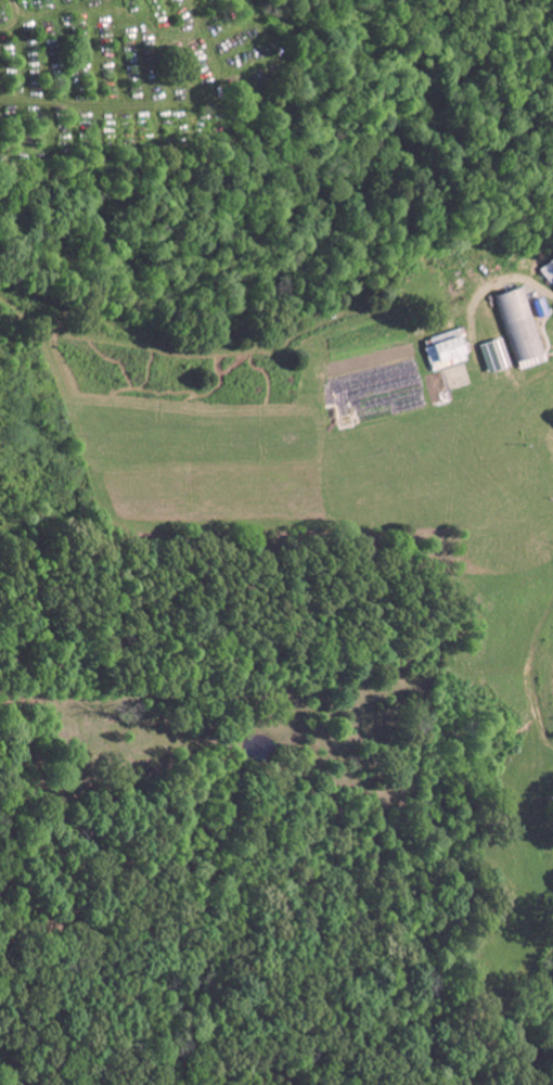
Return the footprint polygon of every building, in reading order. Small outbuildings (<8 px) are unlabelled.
[(491,295),(517,371),(544,362),(517,286),(491,295)] [(505,366),(496,338),(475,345),(484,373),(505,366)]
